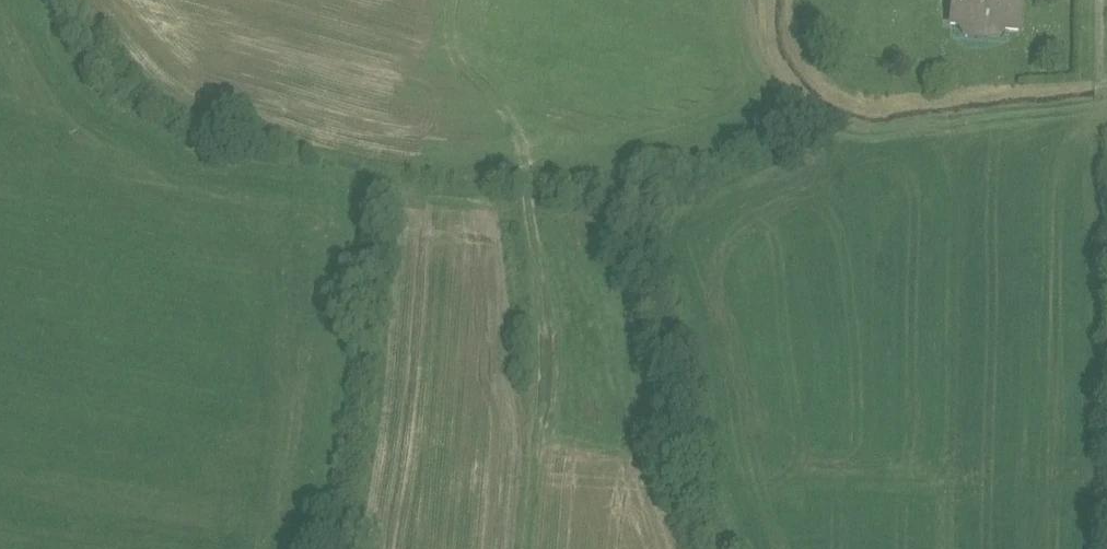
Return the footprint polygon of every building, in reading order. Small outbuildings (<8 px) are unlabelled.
[(1021,0),(947,0),(944,32),(953,33),(965,45),(989,47),(1006,38),(1017,39),(1021,0)]
